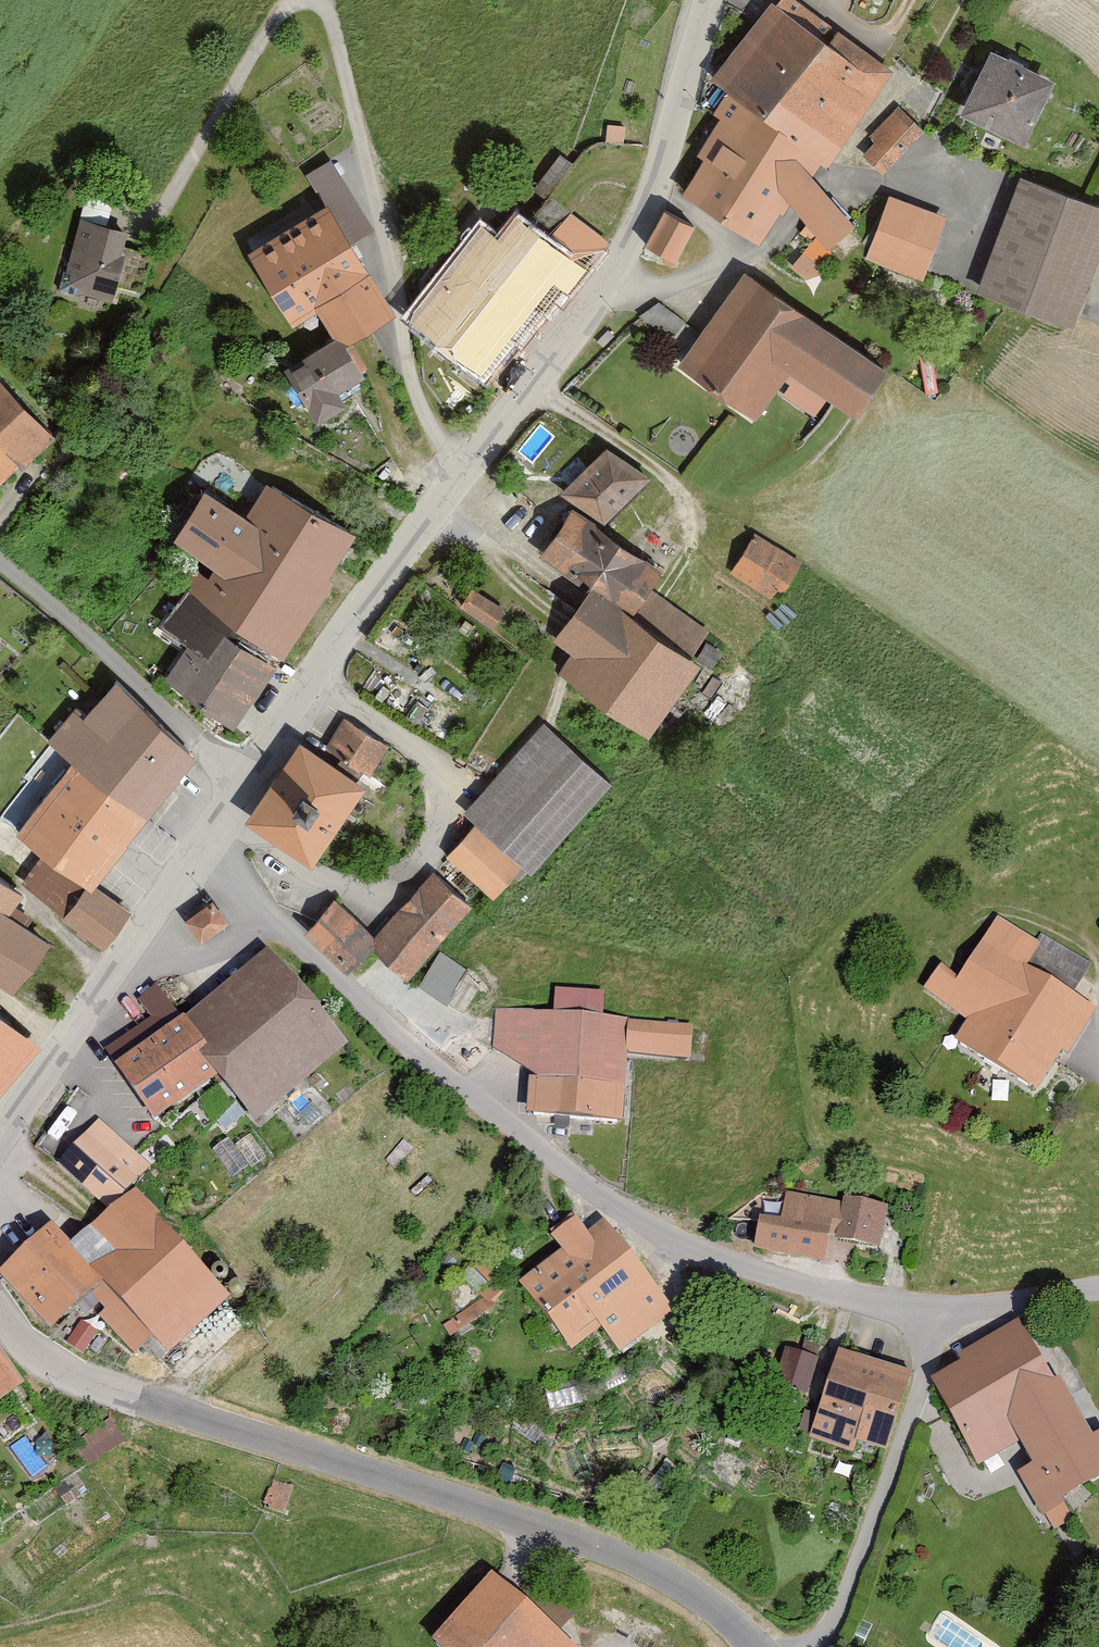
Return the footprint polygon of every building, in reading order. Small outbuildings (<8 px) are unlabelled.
[(774,2),(712,79),(728,89),(775,115),(834,39),(774,2)] [(881,78),(834,39),(775,115),(786,121),(823,156),(881,78)] [(1062,79),(997,49),(963,123),(1029,152),(1062,79)] [(706,161),(687,194),(763,240),(792,200),(813,170),(823,156),(786,121),(775,115),(728,89),(695,154),(706,161)] [(926,128),(902,106),(872,135),(873,144),(863,156),(883,170),(926,128)] [(550,194),(574,158),(559,148),(535,183),(550,194)] [(858,222),(813,170),(792,200),(833,249),(858,222)] [(1026,171),(981,293),(1076,332),(1098,274),(1098,199),(1026,171)] [(949,217),(892,196),(870,257),(926,273),(949,217)] [(329,198),(245,247),(297,336),(327,318),(337,336),(345,332),(353,346),(396,317),(329,198)] [(133,221),(78,208),(59,289),(113,302),(119,278),(137,283),(147,242),(129,237),(133,221)] [(665,208),(648,241),(641,255),(675,268),(701,227),(665,208)] [(480,223),(401,318),(485,387),(582,271),(518,218),(500,239),(480,223)] [(748,268),(679,364),(757,420),(792,371),(861,420),(895,373),(748,268)] [(658,301),(642,313),(668,335),(681,321),(658,301)] [(337,336),(284,367),(320,429),(354,410),(344,394),(372,377),(353,346),(345,332),(337,336)] [(56,436),(0,374),(0,487),(56,436)] [(611,447),(564,492),(608,525),(656,480),(611,447)] [(248,516),(259,524),(254,534),(327,594),(358,537),(273,481),(248,516)] [(276,649),(283,655),(327,594),(254,534),(259,524),(248,516),(210,490),(180,538),(200,553),(219,567),(212,575),(195,563),(182,583),(192,590),(276,649)] [(576,507),(545,556),(596,589),(640,618),(672,569),(576,507)] [(759,530),(729,571),(778,603),(802,560),(759,530)] [(472,587),(461,607),(497,629),(508,611),(472,587)] [(710,664),(596,589),(557,636),(579,653),(563,668),(659,738),(710,664)] [(283,655),(276,649),(192,590),(161,633),(186,647),(170,685),(238,731),(283,655)] [(151,821),(202,758),(117,687),(87,723),(75,713),(52,741),(76,760),(151,821)] [(344,717),(324,749),(372,778),(392,747),(344,717)] [(617,784),(548,725),(467,810),(480,822),(450,856),(497,900),(536,874),(617,784)] [(288,767),(253,819),(318,865),(372,787),(302,744),(288,767)] [(96,888),(151,821),(76,760),(21,827),(48,849),(96,888)] [(108,949),(131,910),(96,888),(48,849),(21,881),(108,949)] [(479,906),(438,872),(407,908),(450,941),(479,906)] [(0,874),(0,979),(21,994),(55,943),(14,911),(26,892),(0,874)] [(211,896),(185,917),(205,943),(234,923),(211,896)] [(318,921),(309,929),(349,970),(365,954),(378,940),(339,901),(318,921)] [(450,941),(407,908),(378,940),(413,977),(450,941)] [(929,995),(972,1023),(959,1049),(1048,1090),(1062,1063),(1071,1064),(1098,1019),(1098,1012),(1036,971),(1044,950),(1000,925),(965,977),(947,967),(929,995)] [(353,1051),(272,952),(194,1018),(220,1050),(211,1060),(225,1082),(261,1127),(353,1051)] [(220,1050),(194,1018),(166,980),(139,1000),(148,1011),(110,1047),(160,1124),(225,1082),(211,1060),(220,1050)] [(496,1050),(535,1085),(586,1088),(588,1062),(632,1065),(627,1060),(695,1064),(697,1029),(610,1024),(607,995),(558,994),(557,1013),(499,1009),(496,1050)] [(0,1008),(0,1096),(42,1043),(0,1008)] [(535,1085),(533,1117),(627,1124),(632,1065),(588,1062),(586,1088),(535,1085)] [(150,1170),(79,1093),(38,1141),(107,1199),(150,1170)] [(122,1256),(100,1279),(110,1289),(94,1303),(137,1357),(160,1340),(176,1360),(237,1301),(143,1191),(101,1226),(122,1256)] [(786,1193),(758,1206),(749,1252),(825,1266),(833,1220),(837,1204),(786,1193)] [(888,1212),(837,1204),(833,1220),(843,1221),(839,1247),(882,1254),(888,1212)] [(569,1251),(527,1283),(579,1351),(609,1328),(629,1355),(681,1316),(607,1218),(591,1230),(582,1217),(558,1235),(569,1251)] [(56,1230),(3,1275),(58,1334),(94,1303),(110,1289),(100,1279),(56,1230)] [(1025,1319),(935,1380),(976,1464),(1019,1438),(1079,1402),(1025,1319)] [(833,1340),(797,1440),(850,1459),(856,1438),(869,1357),(833,1340)] [(31,1387),(0,1344),(0,1409),(31,1387)] [(822,1356),(785,1346),(775,1382),(811,1393),(822,1356)] [(915,1373),(869,1357),(856,1438),(884,1451),(915,1373)] [(1079,1402),(1019,1438),(1029,1457),(1035,1469),(1023,1475),(1050,1526),(1071,1515),(1066,1504),(1098,1483),(1098,1432),(1095,1433),(1088,1421),(1079,1402)] [(88,1463),(126,1437),(110,1414),(72,1440),(88,1463)] [(274,1483),(266,1506),(284,1515),(293,1486),(274,1483)] [(438,1646),(440,1646),(582,1646),(508,1585),(498,1576),(438,1646)]
